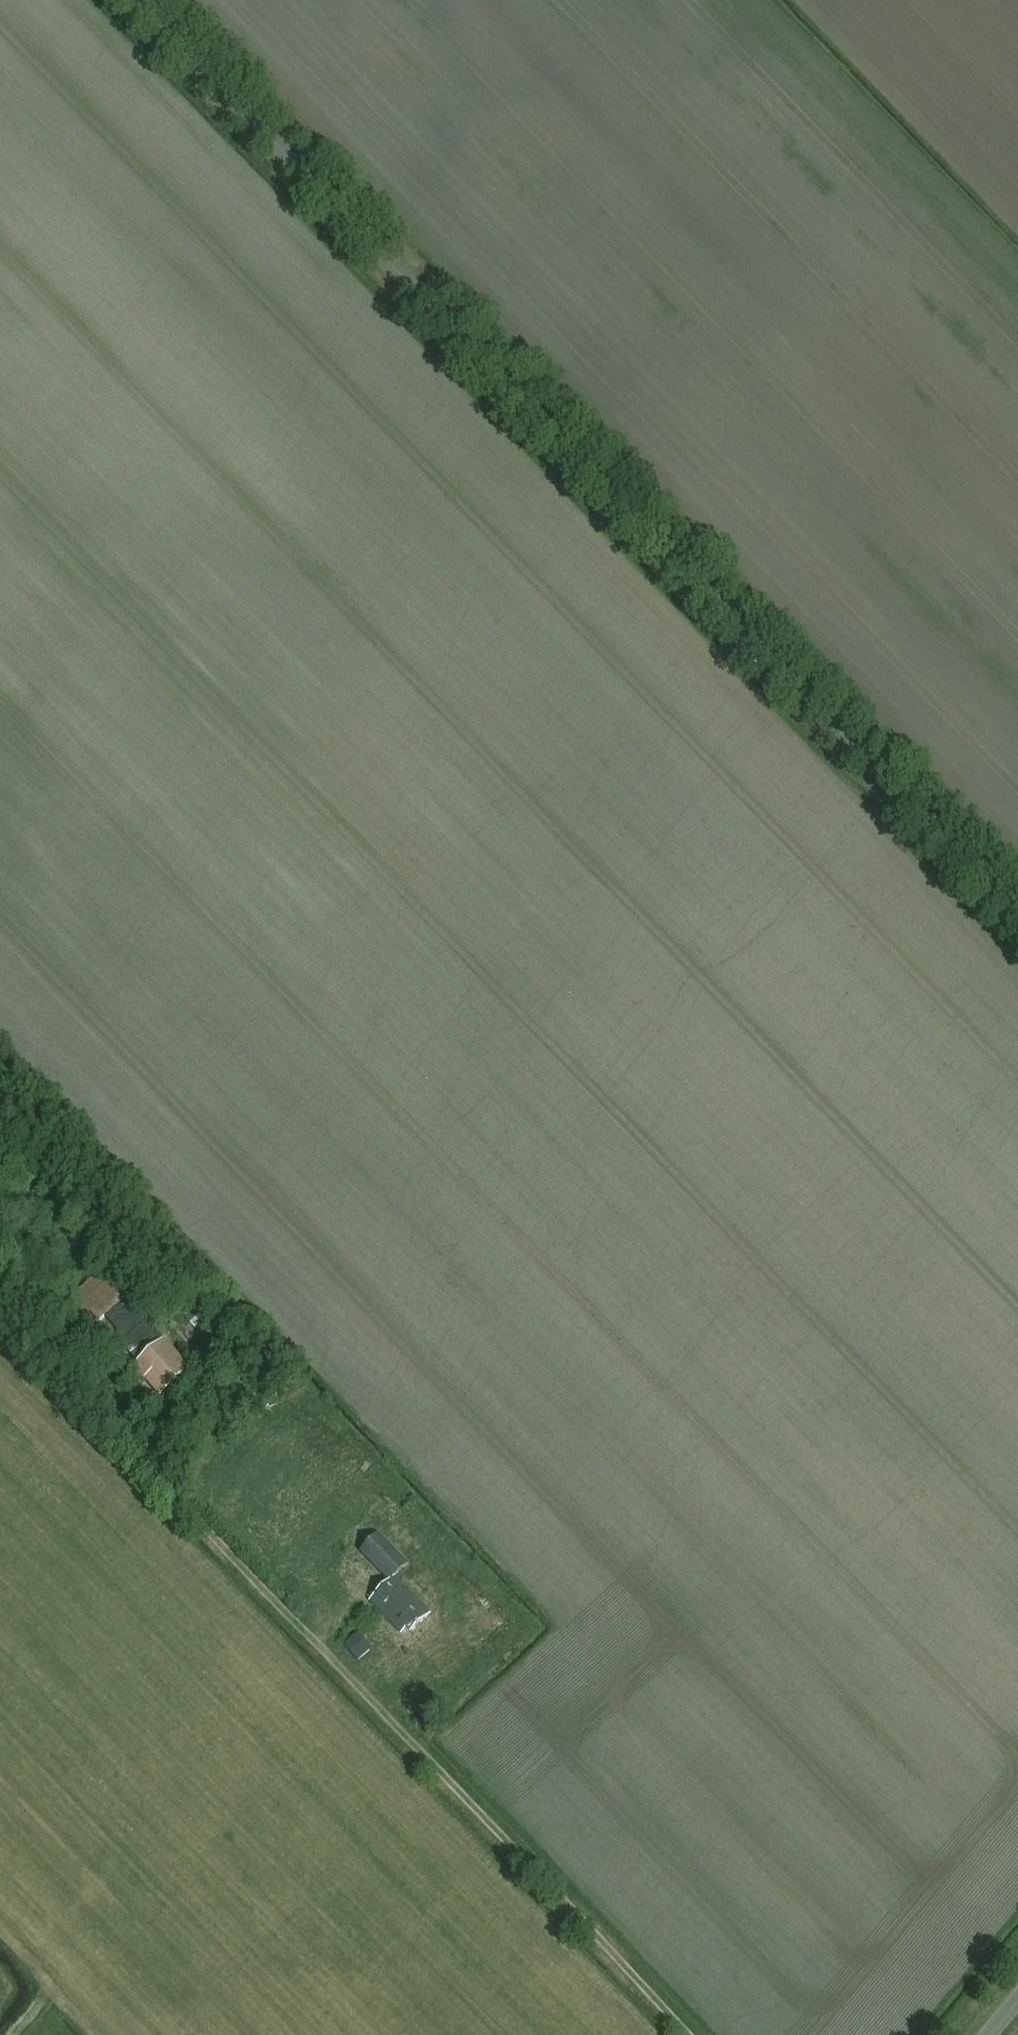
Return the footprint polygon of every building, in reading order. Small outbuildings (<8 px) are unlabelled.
[(191,1388),(182,1378),(189,1371),(146,1323),(147,1323),(102,1273),(73,1299),(97,1325),(105,1318),(126,1341),(124,1344),(140,1363),(135,1367),(136,1368),(130,1373),(141,1385),(146,1380),(167,1403),(175,1403),(191,1388)] [(361,1554),(390,1582),(409,1563),(380,1534),(361,1554)] [(411,1634),(430,1615),(394,1578),(390,1582),(370,1601),(401,1634),(406,1629),(411,1634)]
